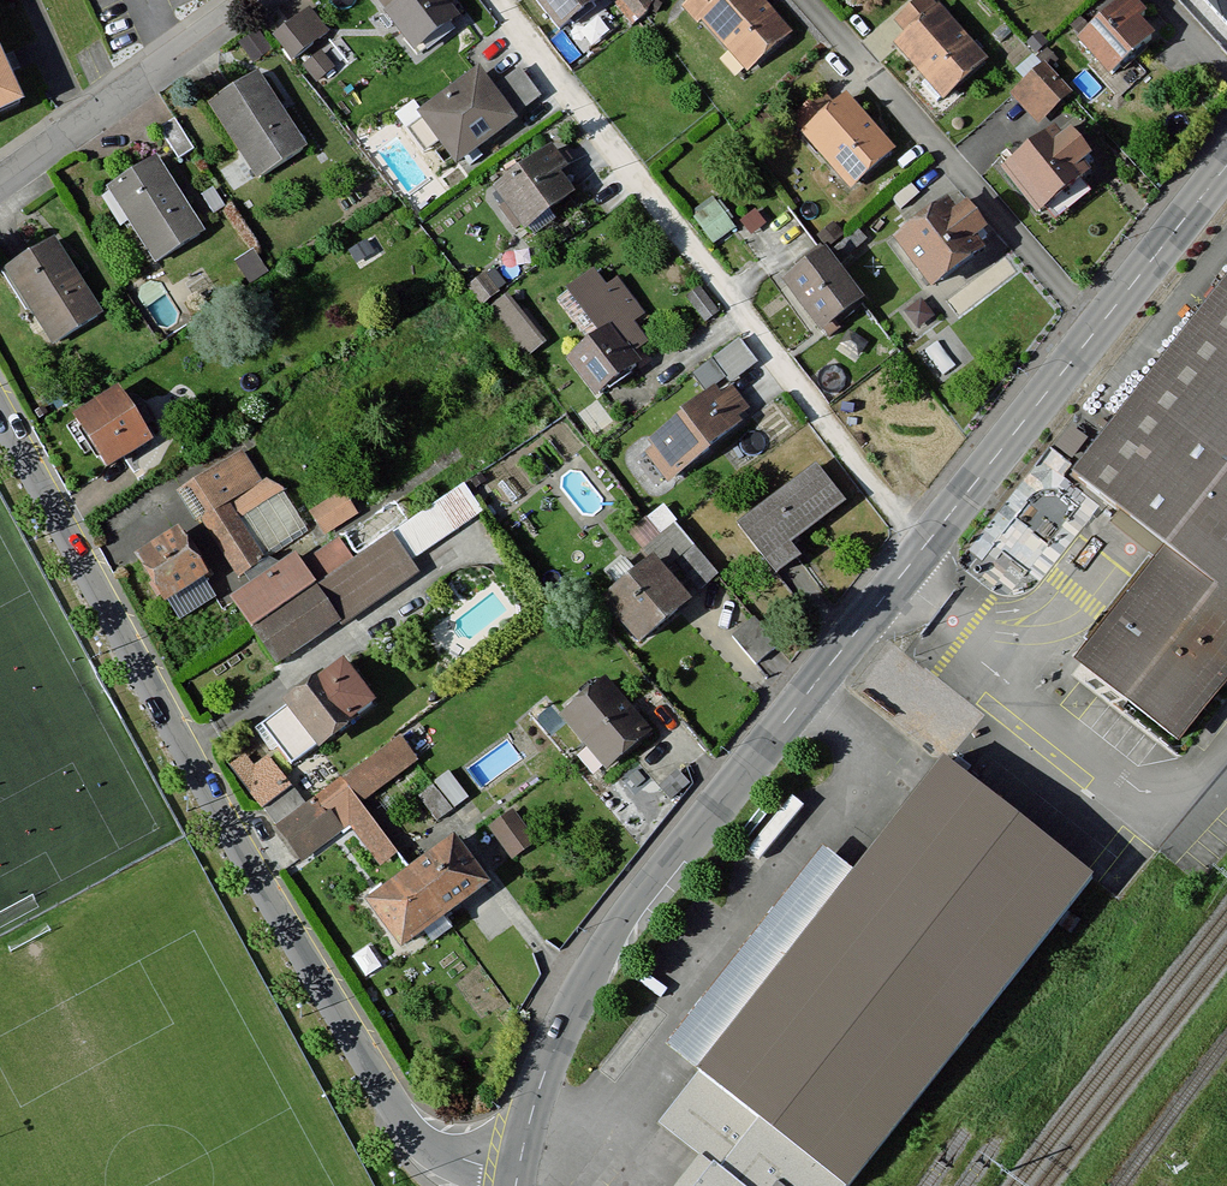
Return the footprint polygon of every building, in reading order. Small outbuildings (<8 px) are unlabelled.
[(414,46),(455,14),(444,0),(378,0),(414,46)] [(557,26),(592,0),(537,0),(557,26)] [(618,0),(633,15),(647,0),(619,0),(618,0)] [(681,4),(740,73),(791,29),(766,0),(685,0),(681,4)] [(890,43),(941,100),(987,60),(935,0),(911,0),(892,17),(904,31),(890,43)] [(1074,36),(1109,73),(1152,32),(1136,15),(1144,7),(1137,0),(1112,0),(1074,36)] [(1226,33),(1226,0),(1198,0),(1226,33)] [(311,7),(275,38),(297,64),(333,33),(311,7)] [(258,30),(240,43),(254,63),(272,50),(258,30)] [(324,53),(306,69),(321,87),(340,71),(324,53)] [(1041,59),(1018,80),(1046,111),(1070,90),(1041,59)] [(20,108),(0,65),(0,116),(20,108)] [(477,65),(416,111),(457,166),(519,121),(477,65)] [(529,76),(508,84),(515,102),(537,94),(529,76)] [(262,77),(214,110),(265,183),(312,151),(262,77)] [(843,90),(800,126),(848,182),(891,146),(843,90)] [(1052,122),(1000,169),(1039,212),(1080,174),(1073,166),(1090,151),(1069,127),(1062,133),(1052,122)] [(580,185),(547,143),(490,187),(523,229),(580,185)] [(160,160),(112,192),(160,266),(208,235),(160,160)] [(949,202),(897,243),(935,291),(998,241),(970,205),(958,214),(949,202)] [(59,243),(9,276),(59,351),(109,318),(59,243)] [(824,244),(780,278),(821,330),(864,296),(824,244)] [(1165,733),(1226,654),(1226,269),(1064,477),(1157,550),(1071,659),(1165,733)] [(598,271),(568,294),(605,341),(576,363),(608,404),(647,374),(635,359),(653,346),(639,328),(648,316),(621,280),(611,288),(598,271)] [(722,390),(643,452),(671,488),(747,428),(744,424),(755,415),(736,392),(728,398),(722,390)] [(125,392),(79,421),(114,476),(160,447),(125,392)] [(243,451),(180,494),(246,591),(229,603),(281,678),(428,579),(417,562),(398,537),(396,533),(357,559),(342,537),(326,548),(290,496),(266,486),(243,451)] [(821,465),(741,526),(785,583),(812,563),(803,551),(855,510),(821,465)] [(467,488),(398,537),(417,562),(486,513),(467,488)] [(349,493),(315,513),(329,536),(362,516),(349,493)] [(396,504),(349,536),(361,552),(407,520),(396,504)] [(190,538),(143,566),(172,615),(219,587),(190,538)] [(703,610),(663,565),(613,608),(653,653),(703,610)] [(352,670),(272,731),(297,763),(316,749),(329,765),(390,718),(352,670)] [(609,680),(564,718),(610,772),(655,734),(609,680)] [(402,742),(279,830),(304,865),(350,832),(382,876),(406,859),(367,805),(420,767),(402,742)] [(255,770),(241,750),(225,761),(266,816),(295,795),(270,759),(255,770)] [(845,1185),(853,1185),(1095,882),(947,765),(702,1072),(845,1185)] [(519,810),(492,828),(515,862),(542,844),(519,810)] [(461,847),(374,914),(411,962),(498,896),(461,847)] [(717,1168),(702,1185),(739,1185),(717,1168)]
